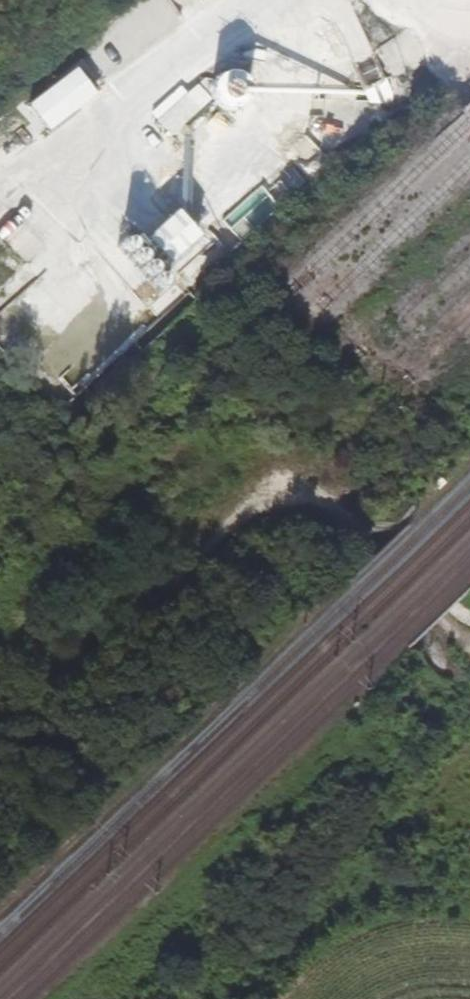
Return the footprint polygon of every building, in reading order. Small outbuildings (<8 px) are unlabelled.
[(233,103),(247,88),(228,70),(213,85),(233,103)] [(171,139),(202,110),(180,87),(149,115),(171,139)] [(142,179),(158,163),(138,144),(93,191),(116,213),(146,183),(142,179)] [(21,273),(0,247),(0,290),(21,273)] [(39,355),(59,338),(47,324),(14,352),(61,407),(74,396),(39,355)]
